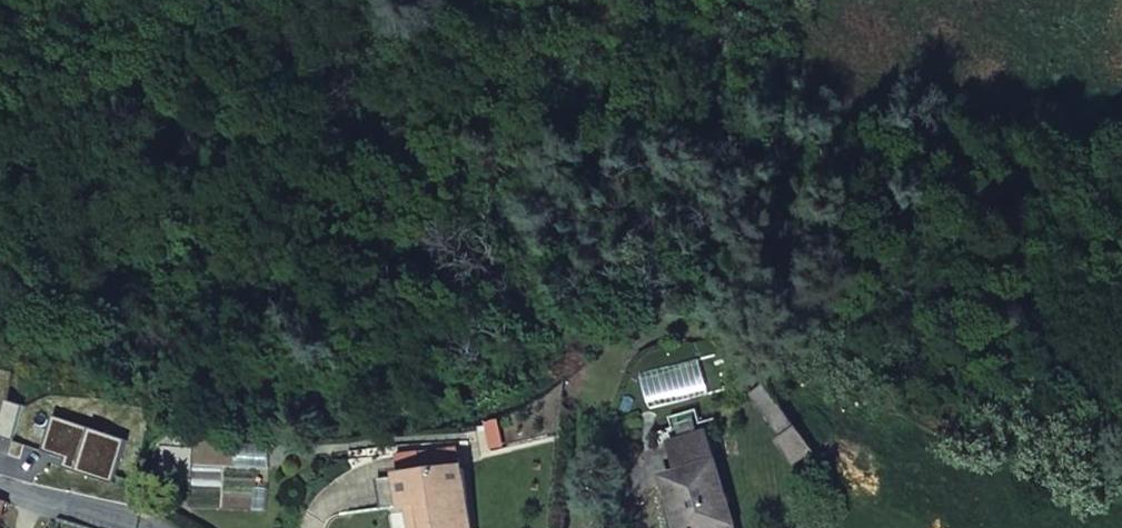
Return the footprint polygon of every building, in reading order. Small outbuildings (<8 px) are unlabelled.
[(755,398),(786,443),(802,433),(770,387),(755,398)] [(670,416),(672,427),(701,419),(698,408),(670,416)] [(709,433),(671,443),(680,472),(666,477),(680,527),(738,527),(709,433)] [(802,433),(786,443),(782,446),(796,468),(817,455),(802,433)] [(410,510),(421,508),(423,527),(474,527),(466,467),(461,468),(458,450),(411,457),(414,475),(401,477),(406,511),(410,510)] [(410,510),(412,527),(423,527),(421,508),(410,510)]
